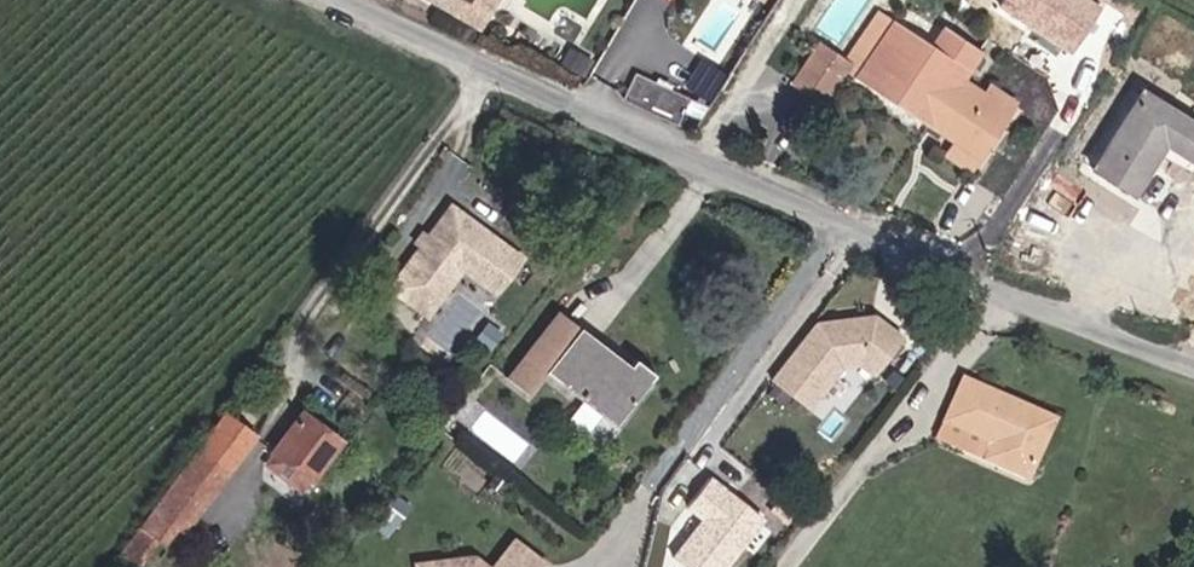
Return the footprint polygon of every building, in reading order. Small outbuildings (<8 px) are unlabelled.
[(487,35),(505,0),(420,0),(487,35)] [(850,59),(820,38),(794,83),(830,104),(851,73),(956,142),(950,154),(976,170),(1020,104),(991,82),(986,90),(968,77),(984,54),(946,27),(932,47),(881,11),(850,59)] [(1146,86),(1092,177),(1138,200),(1170,151),(1193,164),(1193,120),(1146,86)] [(529,258),(450,198),(385,283),(432,319),(467,273),(499,297),(529,258)] [(879,375),(907,337),(875,315),(818,320),(771,377),(813,409),(846,367),(858,364),(879,375)] [(653,379),(582,328),(548,370),(616,423),(653,379)] [(1059,417),(966,371),(941,435),(1032,477),(1059,417)] [(121,555),(140,566),(169,566),(264,435),(229,409),(121,555)] [(346,444),(306,409),(268,462),(278,472),(285,465),(313,485),(346,444)] [(713,476),(687,510),(703,522),(676,557),(689,566),(732,566),(769,520),(713,476)] [(417,560),(418,566),(551,566),(553,565),(517,538),(493,565),(479,552),(417,560)]
